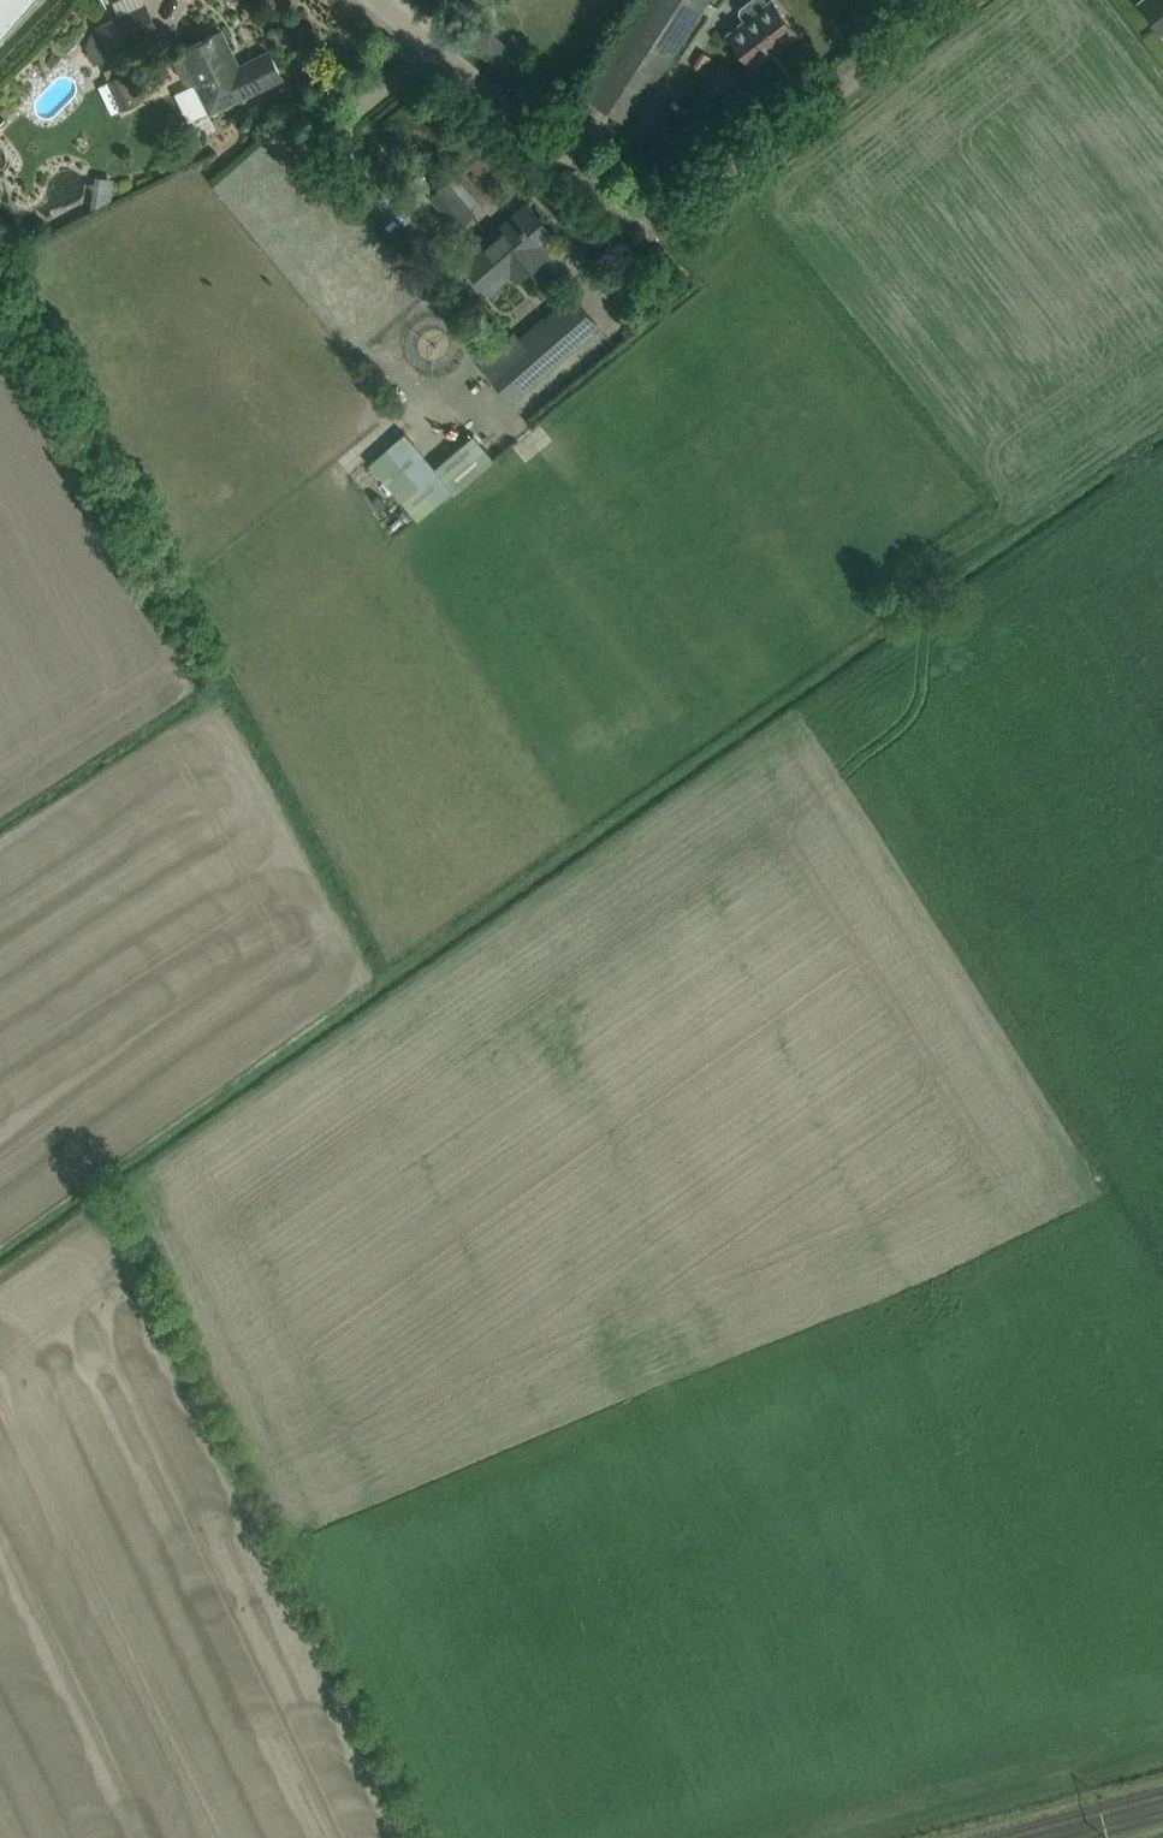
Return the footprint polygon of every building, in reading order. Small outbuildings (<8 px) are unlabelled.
[(32,0),(0,0),(0,36),(32,0)] [(598,79),(585,99),(626,126),(688,31),(707,0),(647,0),(598,79)] [(772,0),(771,0),(770,1),(769,0),(746,0),(741,4),(740,10),(746,19),(728,33),(752,63),(765,53),(767,55),(768,54),(766,52),(778,43),(779,45),(797,32),(772,0)] [(1162,28),(1162,0),(1142,0),(1162,28)] [(145,3),(97,27),(110,54),(158,30),(145,3)] [(504,41),(481,22),(470,36),(492,55),(504,41)] [(211,32),(207,34),(208,37),(179,50),(176,54),(175,61),(184,78),(190,82),(194,82),(208,111),(259,86),(281,76),(269,51),(238,65),(221,30),(213,34),(211,32)] [(129,71),(107,81),(120,109),(142,98),(129,71)] [(507,144),(496,154),(509,167),(520,156),(507,144)] [(449,182),(430,198),(456,227),(474,211),(449,182)] [(528,202),(510,218),(463,257),(489,288),(509,271),(515,278),(522,273),(540,257),(534,249),(554,233),(528,202)] [(570,296),(521,339),(513,331),(478,362),(512,401),(597,325),(570,296)] [(404,431),(369,461),(380,474),(419,518),(453,488),(491,458),(470,435),(434,465),(415,443),(404,431)]
